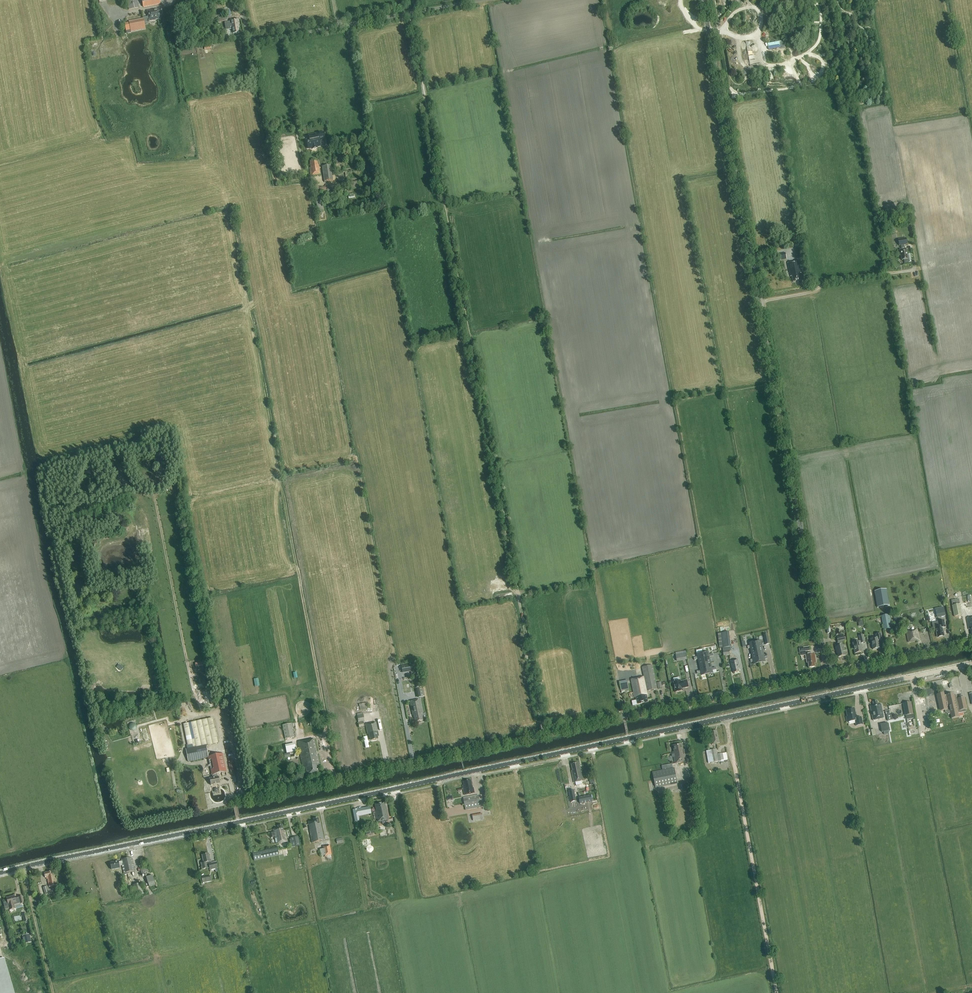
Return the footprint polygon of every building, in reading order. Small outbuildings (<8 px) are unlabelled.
[(128,10),(139,8),(137,0),(126,0),(128,10)] [(160,15),(162,14),(161,9),(158,10),(157,9),(147,11),(149,21),(156,20),(156,19),(161,19),(160,15)] [(143,19),(129,22),(130,31),(145,28),(143,19)] [(230,22),(225,23),(226,30),(232,29),(233,33),(239,33),(238,28),(239,28),(238,24),(239,23),(238,19),(230,20),(230,22)] [(325,139),(323,132),(310,135),(311,140),(306,140),(308,149),(312,148),(312,149),(317,148),(316,147),(320,146),(319,140),(325,139)] [(311,176),(320,174),(318,165),(317,161),(310,162),(311,168),(309,168),(311,176)] [(331,165),(322,166),(324,181),(333,180),(331,165)] [(323,210),(318,184),(312,185),(318,211),(323,210)] [(799,233),(784,236),(786,242),(800,239),(799,233)] [(906,238),(899,239),(900,245),(901,249),(900,249),(901,256),(902,260),(904,260),(904,264),(911,262),(910,255),(907,255),(906,249),(904,249),(904,245),(907,245),(906,238)] [(800,274),(801,274),(799,261),(787,264),(790,277),(792,277),(793,282),(801,280),(800,274)] [(874,591),(877,607),(889,605),(887,589),(874,591)] [(952,606),(954,617),(962,615),(960,604),(952,606)] [(945,616),(944,610),(940,611),(940,608),(935,609),(936,612),(937,618),(945,616)] [(881,616),(884,630),(892,628),(890,615),(881,616)] [(944,635),(942,628),(946,627),(944,620),(938,621),(932,623),(933,628),(935,627),(937,636),(944,635)] [(908,642),(919,640),(917,629),(906,632),(908,642)] [(719,648),(731,647),(729,632),(718,633),(719,648)] [(879,641),(883,640),(881,633),(875,635),(876,638),(870,639),(871,644),(872,644),(873,649),(880,648),(879,641)] [(860,641),(853,643),(855,653),(863,652),(861,643),(865,642),(863,635),(859,636),(860,641)] [(761,641),(755,642),(757,652),(763,651),(762,646),(764,645),(764,643),(761,643),(761,641)] [(750,646),(747,646),(748,649),(750,648),(751,654),(757,652),(755,642),(749,643),(750,646)] [(838,657),(845,656),(843,645),(836,647),(836,651),(837,651),(838,657)] [(800,656),(806,655),(807,663),(808,663),(809,668),(815,667),(814,663),(815,663),(814,658),(815,657),(814,654),(806,655),(805,651),(810,650),(809,646),(803,647),(803,646),(799,647),(800,656)] [(763,651),(757,652),(759,663),(765,662),(765,659),(767,659),(767,656),(764,657),(763,651)] [(708,652),(703,653),(705,664),(711,662),(710,657),(713,656),(713,654),(709,654),(708,652)] [(753,659),(750,660),(751,662),(753,662),(754,664),(759,663),(757,652),(751,654),(753,659)] [(697,657),(694,658),(694,660),(698,659),(699,665),(705,664),(703,653),(697,655),(697,657)] [(733,673),(740,672),(739,668),(737,659),(730,661),(732,669),(732,668),(733,673)] [(711,662),(705,664),(707,674),(713,673),(712,671),(716,670),(715,667),(712,668),(711,662)] [(416,671),(415,664),(401,666),(402,673),(416,671)] [(700,671),(697,671),(697,674),(701,673),(701,675),(707,674),(705,664),(699,665),(700,671)] [(647,691),(657,689),(652,665),(642,667),(644,677),(631,679),(635,697),(636,697),(638,704),(648,702),(646,695),(648,695),(647,691)] [(628,680),(620,681),(622,691),(630,689),(628,680)] [(684,688),(689,687),(687,680),(681,681),(680,680),(673,682),(675,692),(683,691),(682,688),(683,688),(684,688)] [(422,687),(415,688),(418,698),(424,696),(422,687)] [(955,694),(954,695),(954,693),(944,695),(944,693),(936,695),(940,711),(945,710),(945,713),(948,714),(950,714),(951,719),(959,717),(958,714),(966,712),(966,709),(967,709),(964,697),(963,697),(963,695),(957,696),(956,695),(955,694)] [(415,722),(423,720),(421,713),(422,713),(419,700),(410,701),(413,715),(414,715),(415,722)] [(878,705),(877,701),(873,702),(874,705),(870,706),(873,721),(884,718),(881,704),(878,705)] [(911,702),(903,703),(905,716),(913,714),(911,702)] [(863,724),(861,717),(856,718),(854,709),(846,711),(847,717),(846,717),(847,722),(855,721),(856,726),(863,724)] [(195,743),(196,747),(218,742),(212,717),(190,722),(193,735),(191,735),(188,723),(183,724),(186,740),(189,740),(190,744),(195,743)] [(377,736),(379,736),(376,722),(365,724),(368,734),(369,734),(370,740),(378,739),(377,736)] [(282,725),(285,739),(294,737),(291,723),(282,725)] [(882,731),(890,730),(889,723),(881,723),(882,731)] [(712,744),(719,743),(718,736),(717,737),(716,731),(711,732),(712,738),(710,738),(712,744)] [(317,766),(320,765),(314,739),(298,742),(303,766),(304,768),(306,768),(307,775),(318,772),(317,766)] [(223,754),(212,756),(211,752),(207,752),(206,745),(192,748),(192,744),(186,745),(187,749),(185,749),(188,762),(208,757),(212,775),(213,778),(209,779),(211,785),(220,783),(218,777),(217,773),(226,771),(223,754)] [(295,744),(285,746),(286,753),(296,752),(295,744)] [(675,764),(687,761),(684,749),(683,750),(682,744),(673,746),(674,751),(673,752),(675,764)] [(708,763),(712,762),(724,760),(722,753),(717,754),(716,749),(706,751),(708,763)] [(584,781),(581,769),(580,769),(579,763),(571,765),(573,771),(572,771),(574,783),(584,781)] [(653,772),(656,788),(677,784),(674,768),(653,772)] [(465,795),(475,793),(473,786),(472,786),(471,780),(463,782),(464,786),(463,786),(465,795)] [(481,807),(478,795),(463,798),(466,810),(481,807)] [(379,821),(389,819),(386,806),(385,806),(384,802),(375,804),(378,822),(379,821)] [(355,822),(360,821),(358,816),(371,813),(370,807),(357,809),(353,810),(355,822)] [(483,812),(473,815),(474,821),(484,818),(483,812)] [(312,843),(324,840),(321,824),(319,824),(318,818),(313,819),(314,821),(308,822),(310,830),(312,843)] [(276,844),(287,841),(285,830),(283,831),(282,825),(278,826),(278,828),(273,829),(274,832),(270,833),(271,837),(273,837),(273,836),(274,836),(276,844)] [(298,836),(290,838),(291,842),(295,842),(296,846),(300,845),(298,836)] [(332,855),(330,845),(323,846),(325,856),(332,855)] [(279,855),(277,847),(252,853),(254,860),(279,855)] [(209,854),(202,855),(204,863),(201,863),(202,869),(209,868),(210,870),(218,868),(216,862),(211,863),(210,862),(209,854)] [(123,865),(123,866),(124,874),(124,876),(123,876),(124,885),(130,884),(128,874),(128,873),(135,871),(132,857),(122,860),(122,861),(118,862),(118,861),(110,862),(111,870),(120,868),(120,866),(123,865)] [(45,878),(46,877),(46,879),(48,879),(48,880),(49,887),(57,885),(54,875),(53,875),(52,871),(44,873),(45,878)] [(155,885),(152,875),(146,877),(149,886),(155,885)] [(142,883),(131,885),(133,896),(144,893),(142,883)] [(6,898),(7,902),(4,903),(5,910),(9,909),(10,910),(15,908),(15,905),(24,903),(22,896),(18,897),(18,898),(15,899),(14,896),(6,898)] [(22,935),(24,943),(31,942),(29,934),(22,935)] [(4,958),(0,959),(0,992),(15,992),(4,958)]
